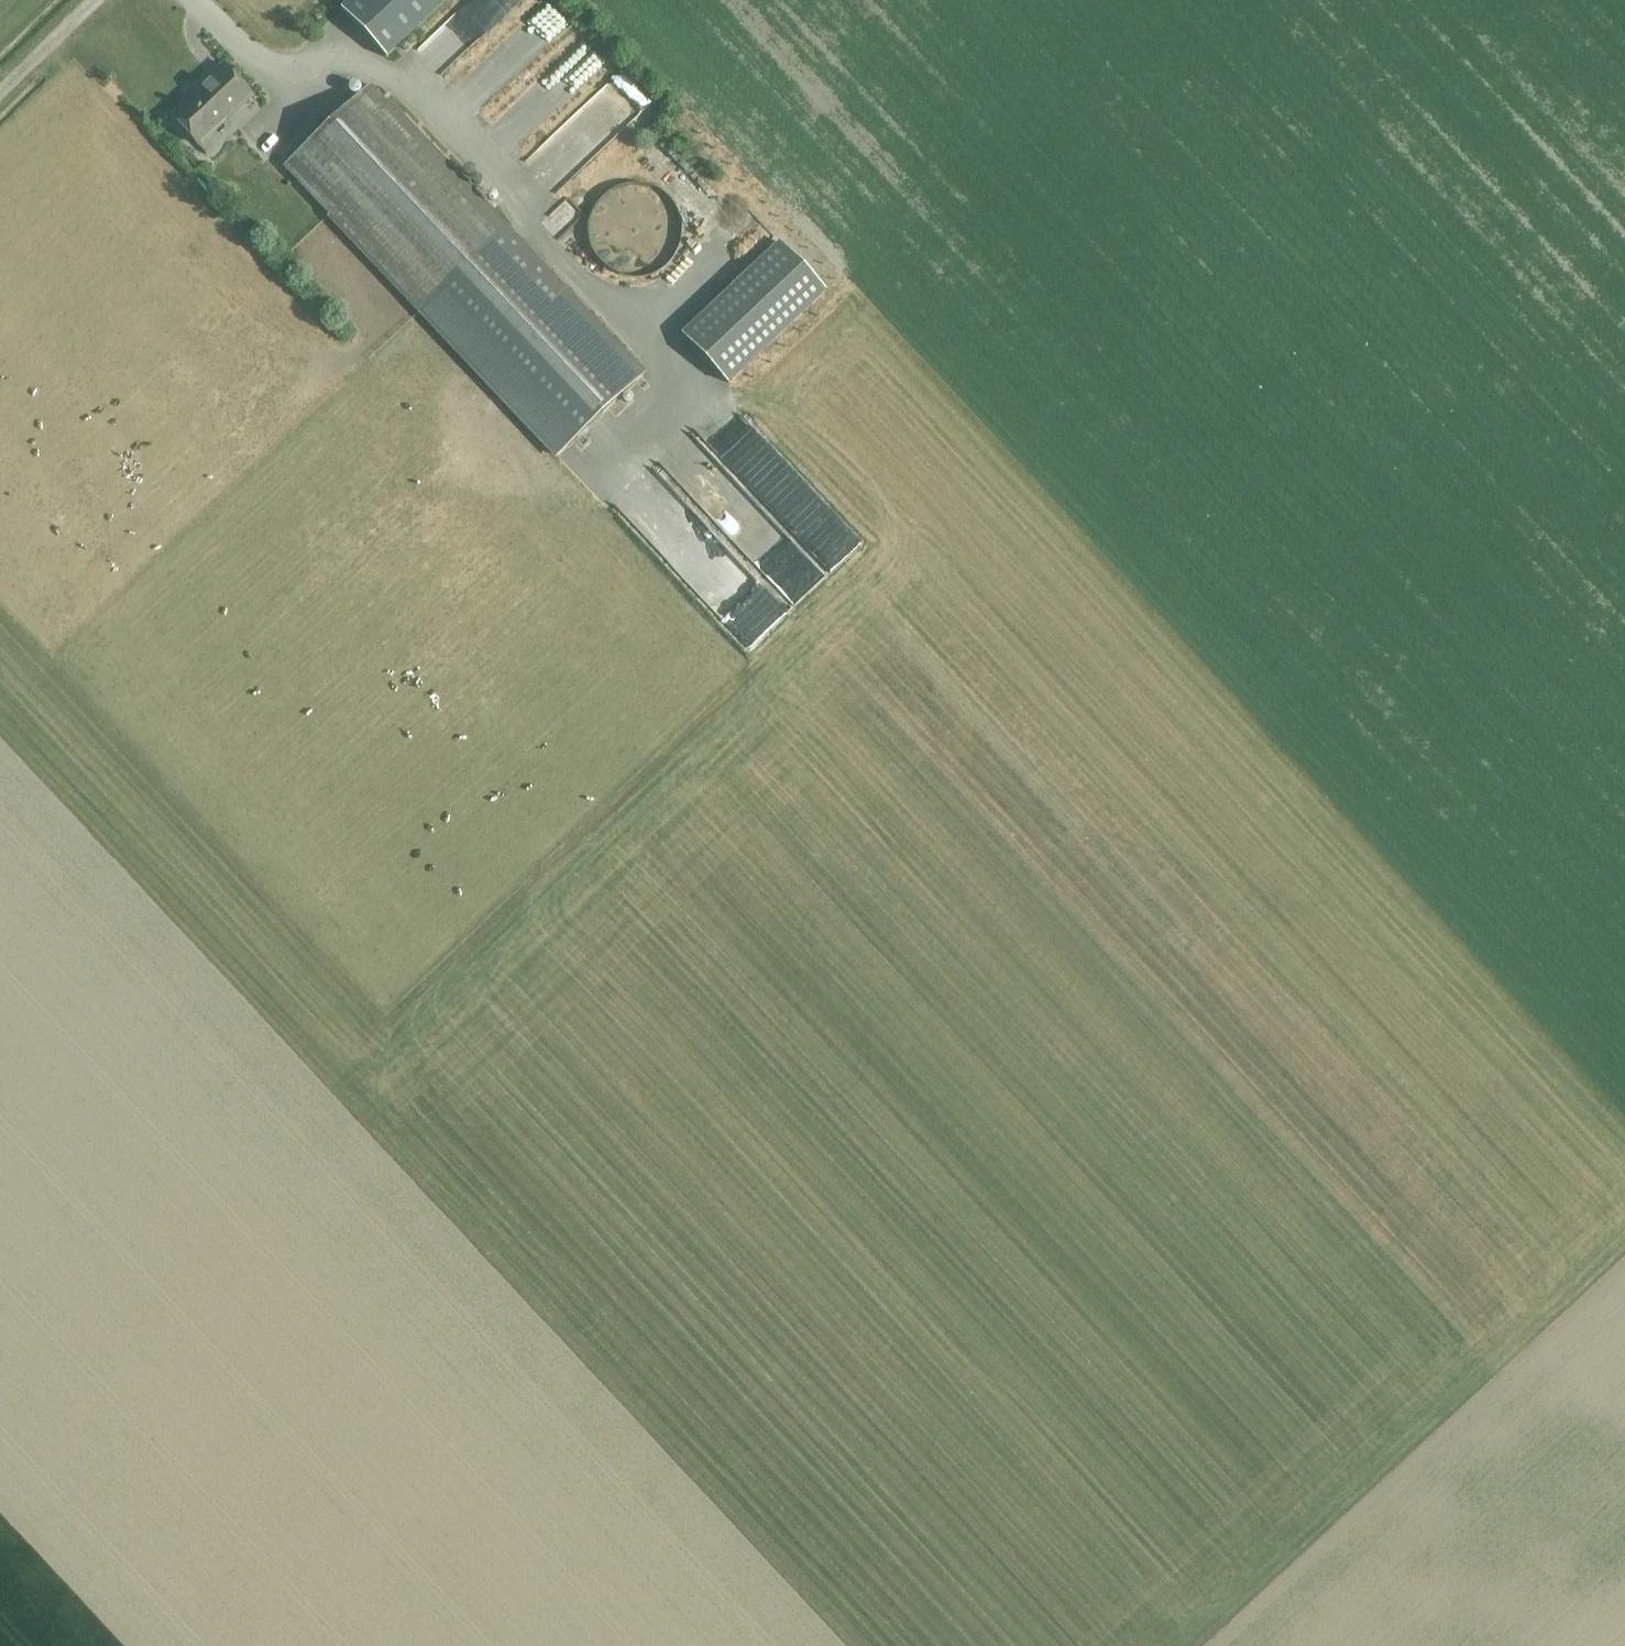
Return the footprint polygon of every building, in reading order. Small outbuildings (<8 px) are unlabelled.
[(340,9),(386,58),(447,0),(350,0),(340,9)] [(198,92),(171,117),(197,145),(250,95),(222,65),(196,89),(198,92)] [(506,231),(369,85),(283,166),(420,312),(506,231)] [(617,187),(614,189),(610,190),(607,192),(604,195),(601,197),(598,200),(595,203),(593,206),(591,210),(590,213),(588,217),(587,221),(587,225),(587,229),(587,233),(587,236),(588,240),(589,244),(590,248),(592,251),(594,255),(596,258),(599,261),(601,264),(605,266),(608,268),(611,270),(618,274),(622,275),(626,276),(630,276),(634,277),(638,277),(642,276),(646,276),(649,275),(653,273),(657,272),(660,270),(663,267),(666,265),(669,262),(672,259),(674,256),(676,252),(678,249),(679,245),(680,241),(681,237),(681,233),(681,229),(681,226),(680,222),(679,218),(678,214),(676,210),(674,207),(672,203),(670,200),(667,197),(664,194),(661,192),(657,190),(653,188),(650,186),(646,185),(642,184),(638,184),(633,184),(629,184),(625,185),(621,186),(617,187)] [(506,231),(420,312),(556,457),(559,455),(643,376),(506,231)] [(777,243),(679,336),(725,386),(824,292),(777,243)]
